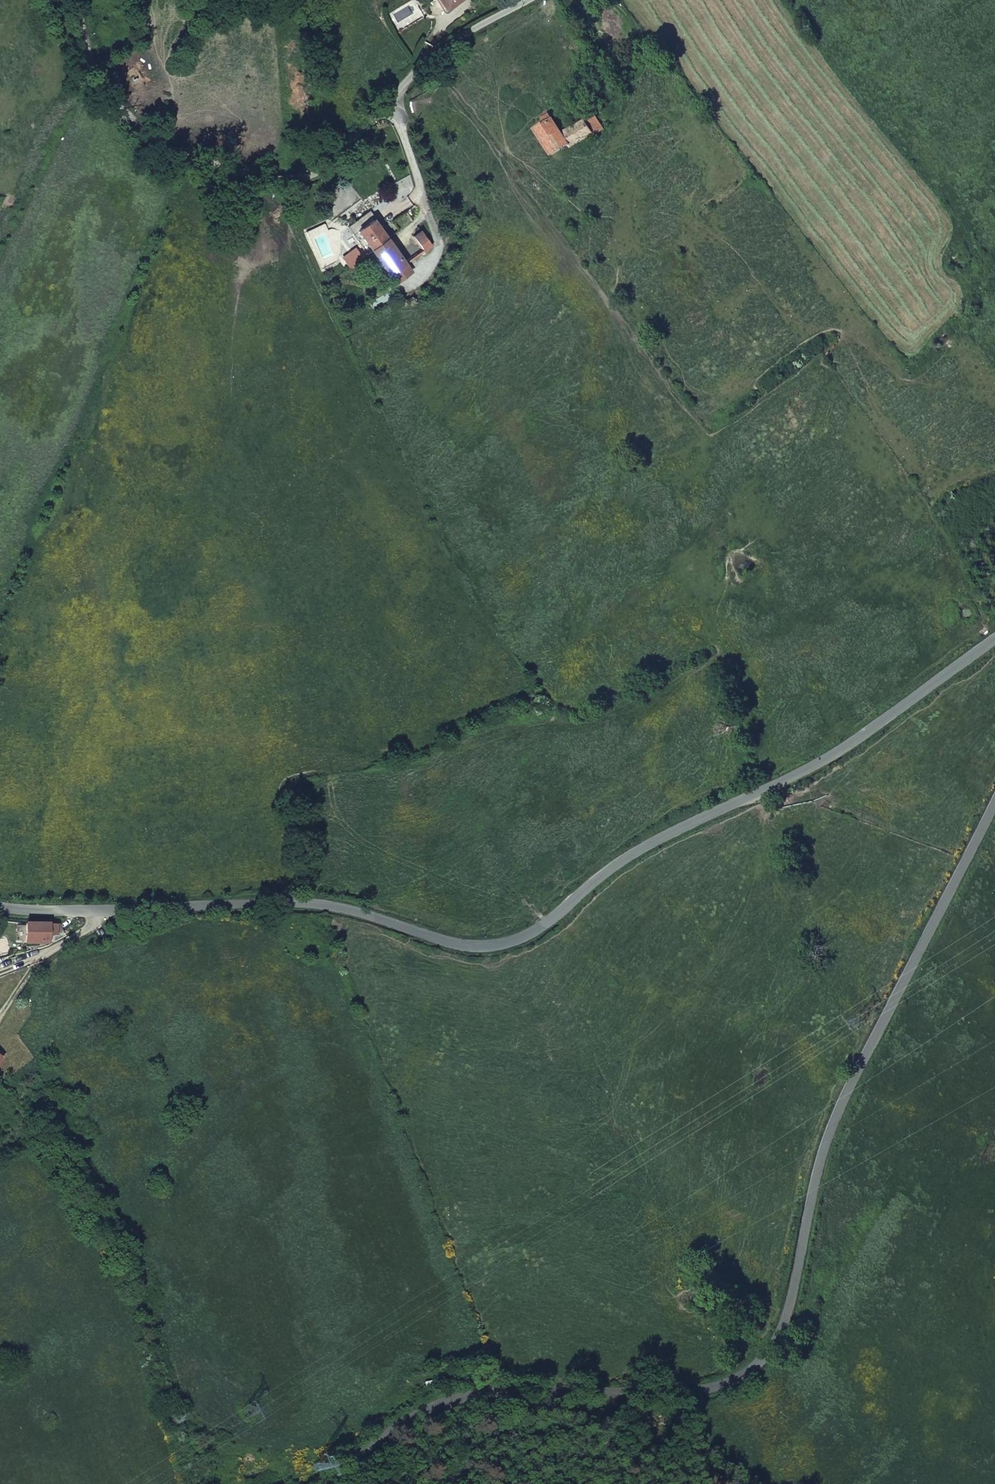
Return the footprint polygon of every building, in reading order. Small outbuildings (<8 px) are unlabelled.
[(464,0),(437,0),(446,12),(464,0)] [(566,133),(553,112),(543,118),(546,124),(538,128),(554,154),(568,145),(573,145),(594,132),(587,121),(566,133)] [(417,219),(409,207),(402,213),(410,224),(417,219)] [(369,209),(358,218),(363,225),(375,217),(369,209)] [(363,225),(366,229),(360,234),(367,243),(372,250),(387,238),(380,228),(382,226),(375,217),(363,225)] [(358,218),(347,226),(353,234),(368,253),(372,250),(367,243),(357,230),(363,225),(358,218)] [(357,230),(360,234),(366,229),(363,225),(357,230)] [(396,249),(387,238),(372,250),(391,275),(433,241),(424,228),(396,249)] [(357,250),(349,257),(355,264),(363,257),(357,250)] [(349,257),(344,261),(350,268),(355,264),(349,257)] [(49,925),(25,924),(25,944),(49,944),(49,925)]
